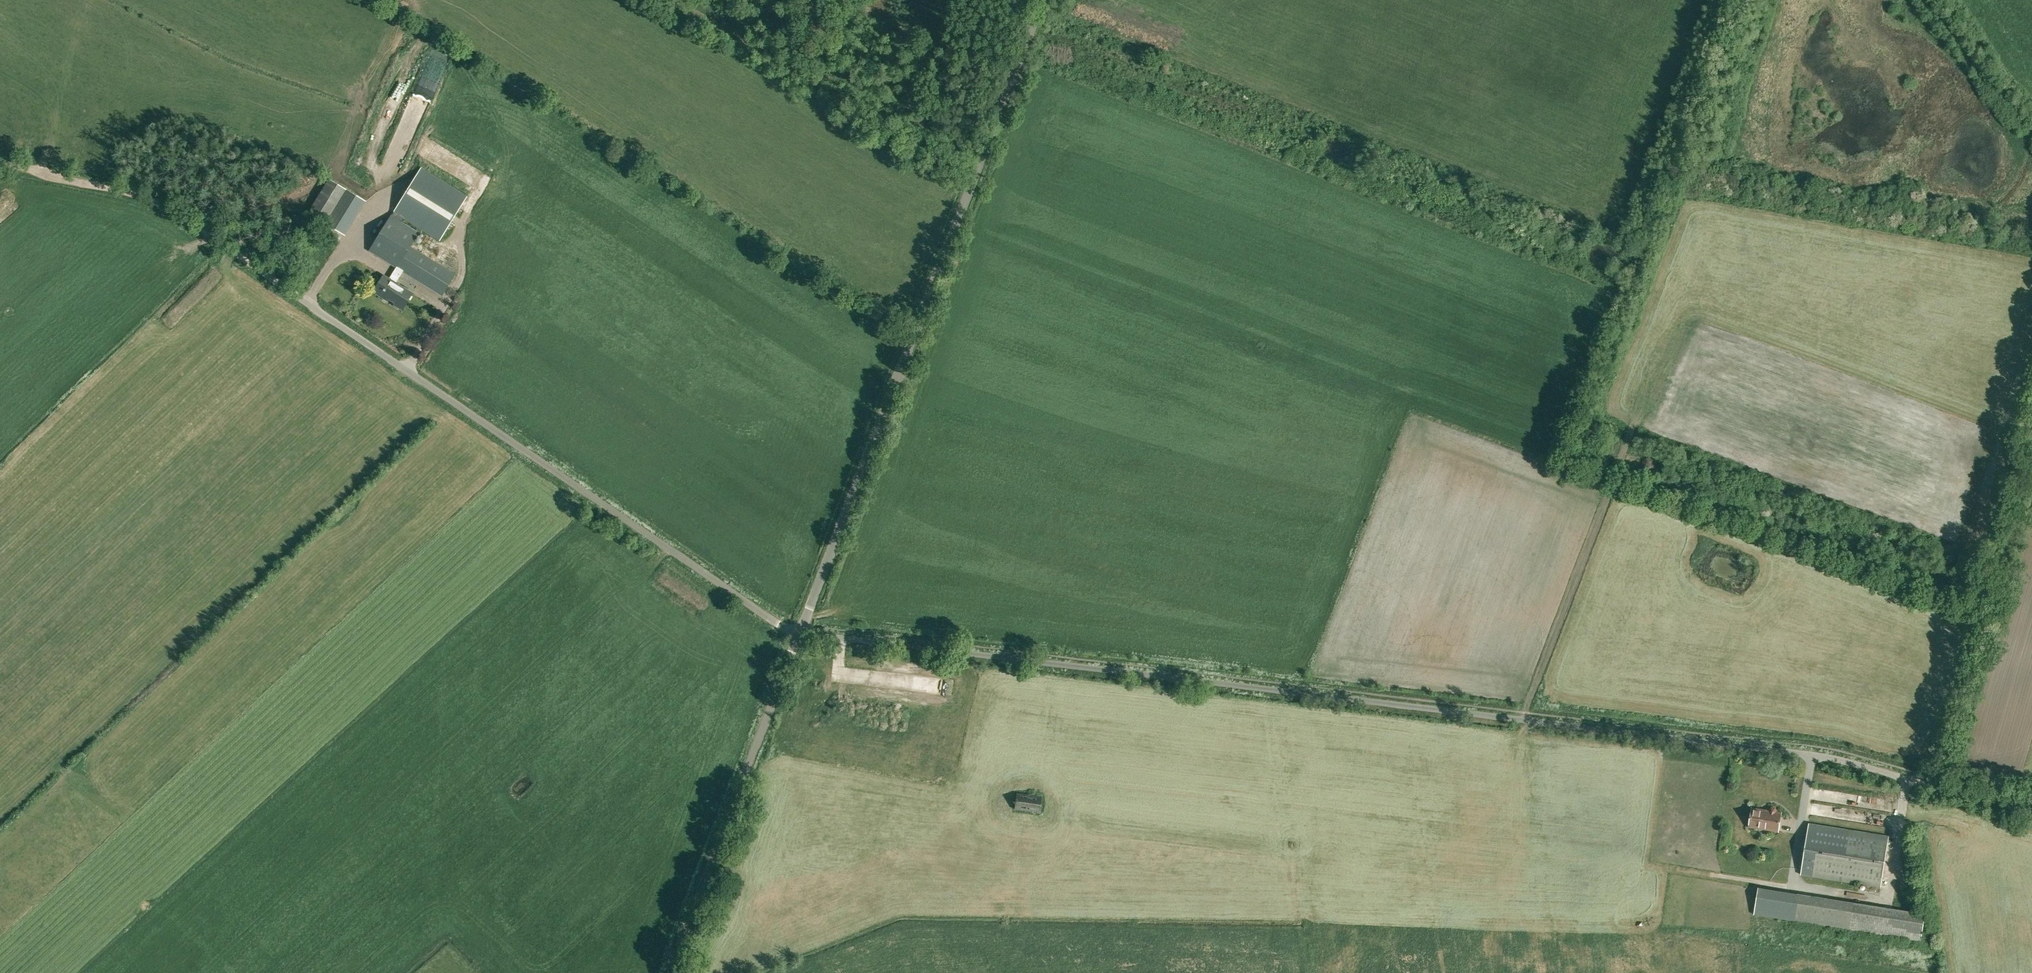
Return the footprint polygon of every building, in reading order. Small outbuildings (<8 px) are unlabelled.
[(396,282),(403,271),(441,295),(454,274),(411,247),(419,233),(402,222),(405,218),(440,240),(467,196),(421,167),(395,211),(370,251),(397,267),(389,278),(384,275),(374,292),(384,298),(386,296),(396,302),(395,305),(403,309),(413,292),(396,282)] [(323,175),(303,208),(345,236),(367,201),(323,175)] [(1752,808),(1749,825),(1779,830),(1782,813),(1770,811),(1770,809),(1768,809),(1761,808),(1761,810),(1752,808)] [(1809,823),(1801,874),(1880,886),(1888,836),(1809,823)] [(1758,887),(1754,914),(1922,939),(1926,913),(1758,887)]
